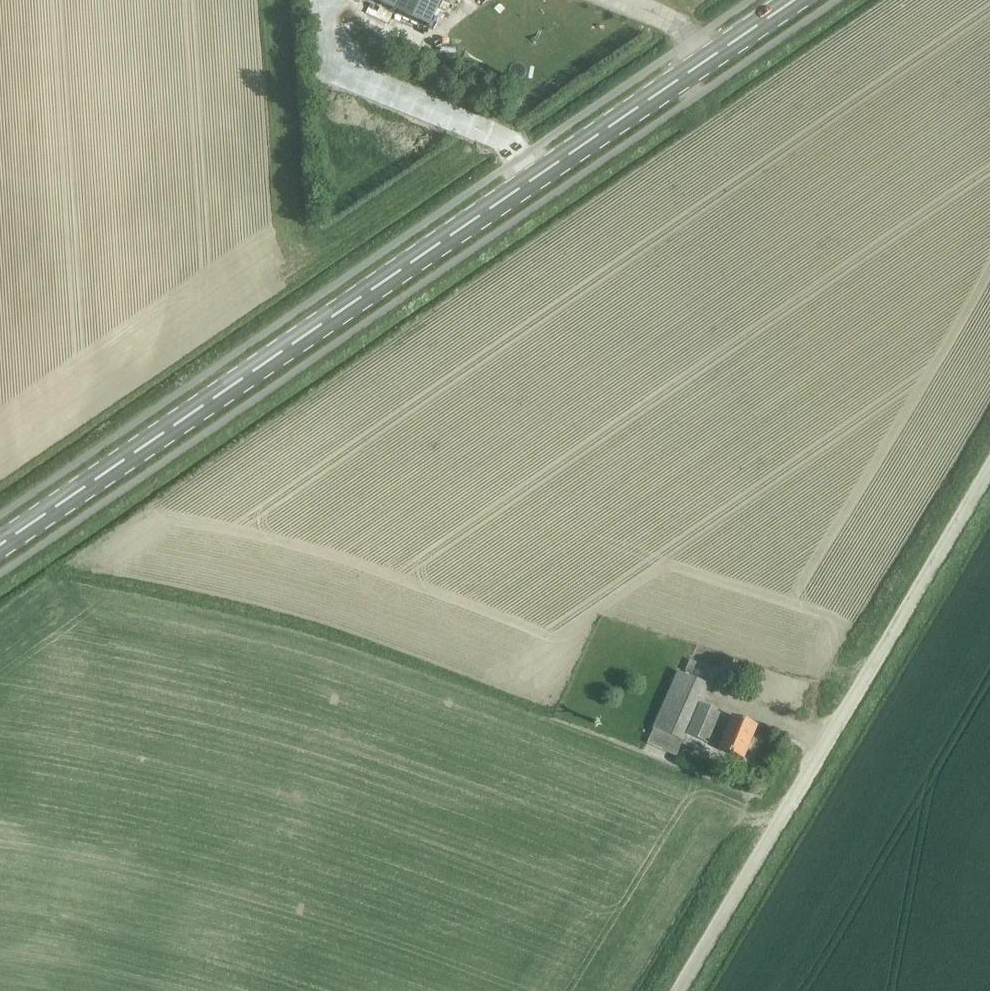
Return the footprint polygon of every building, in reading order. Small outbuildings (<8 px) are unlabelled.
[(429,27),(442,0),(371,0),(429,27)] [(690,660),(683,675),(678,673),(647,743),(676,756),(681,744),(703,753),(720,714),(699,704),(707,685),(689,678),(696,662),(690,660)] [(718,750),(743,760),(756,729),(731,718),(718,750)]
